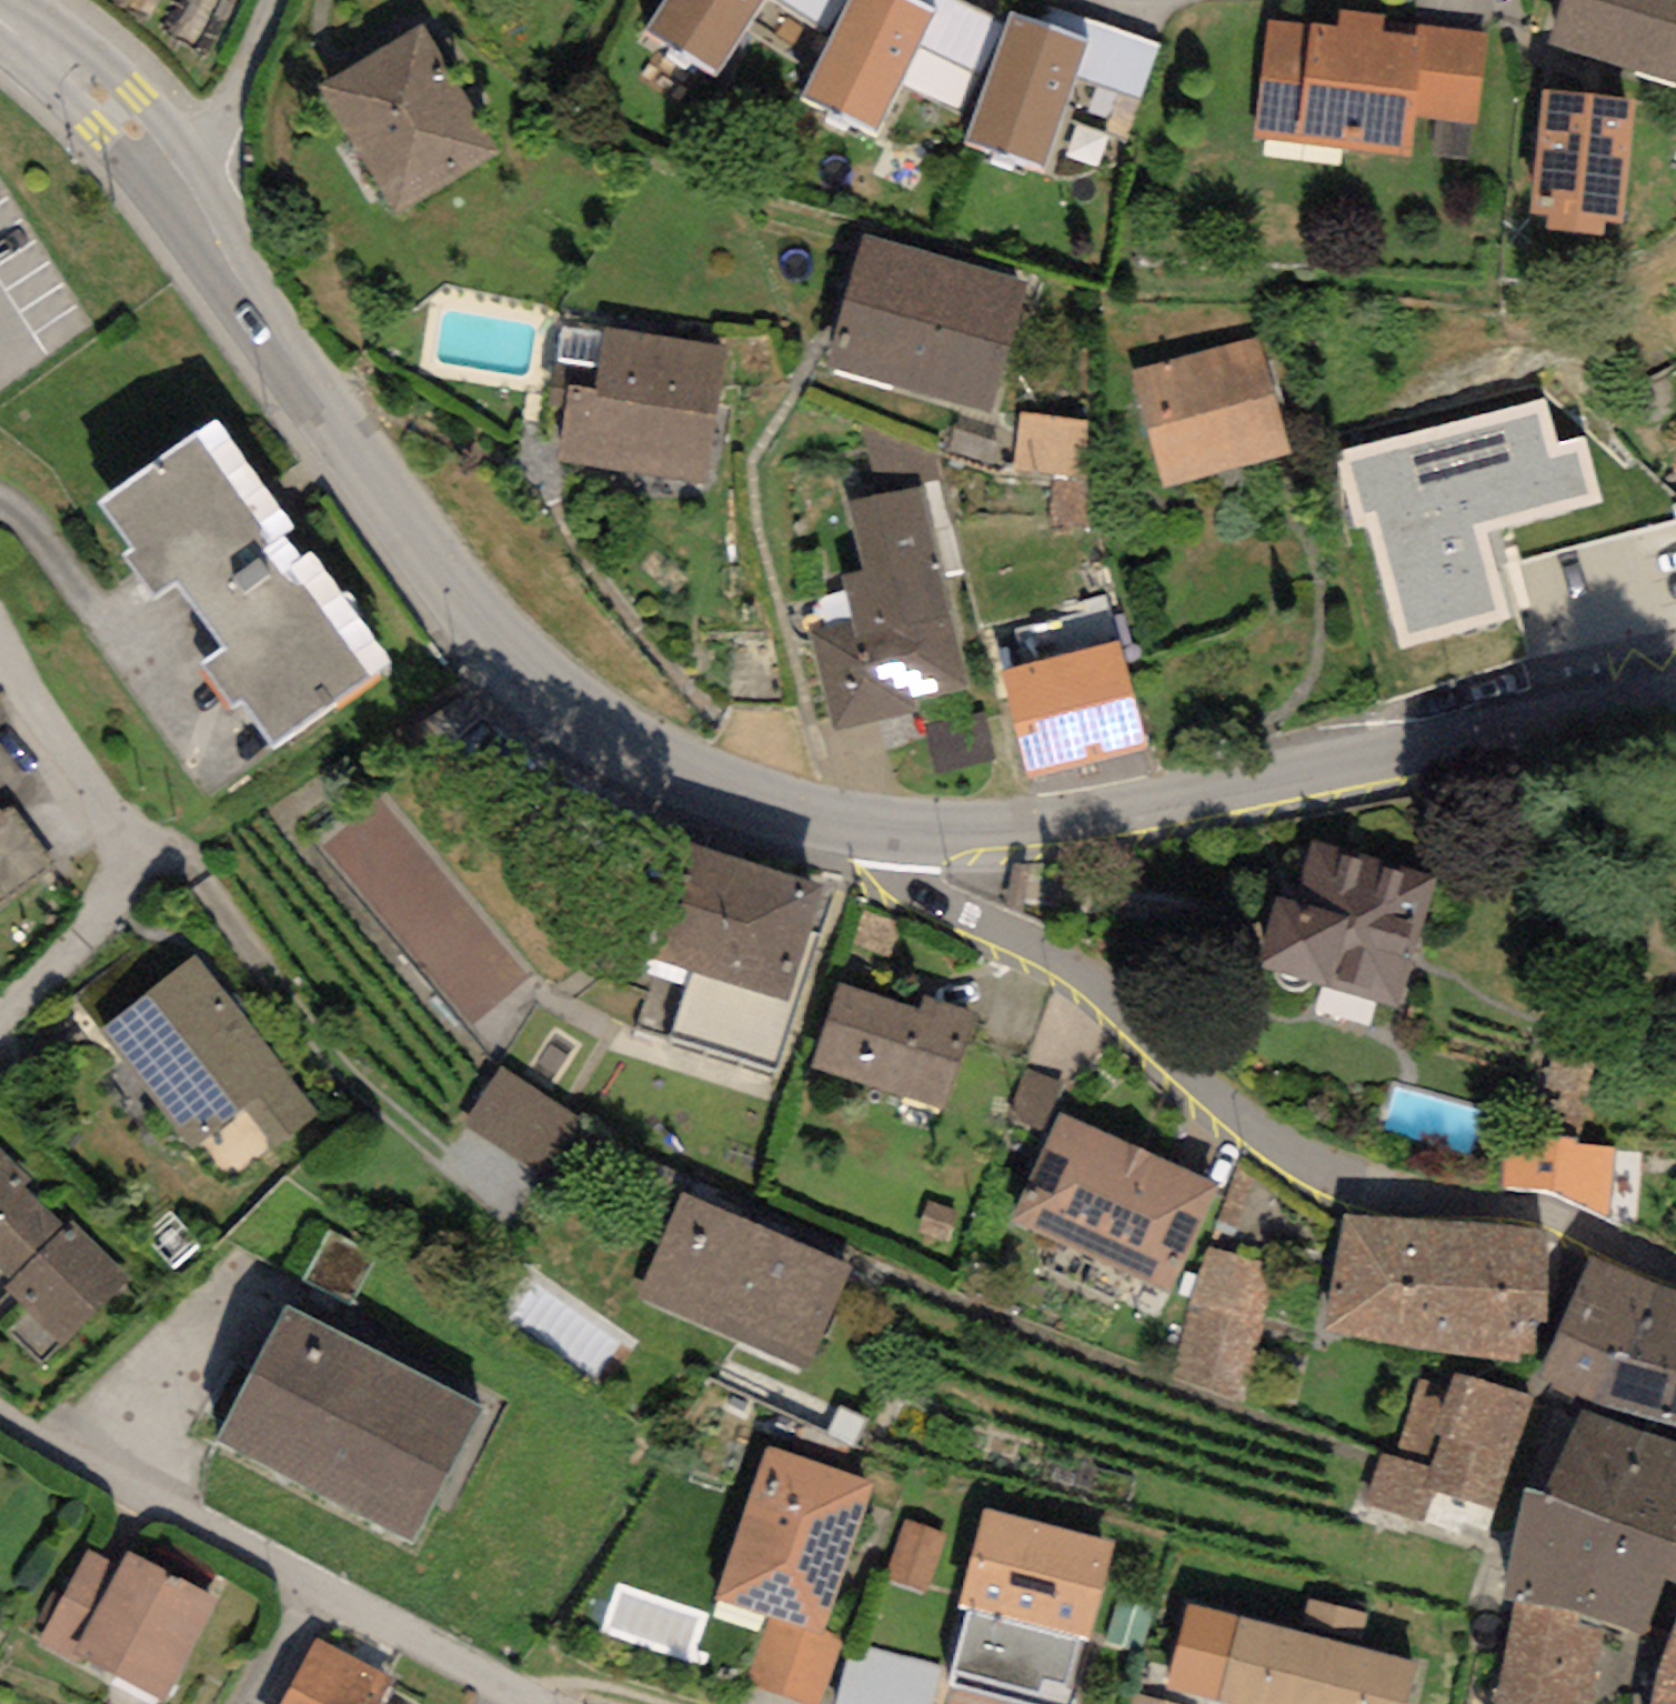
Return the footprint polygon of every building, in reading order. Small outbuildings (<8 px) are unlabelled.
[(644,32),(716,77),(765,0),(665,0),(644,32)] [(823,28),(841,0),(780,0),(823,28)] [(798,98),(875,136),(902,82),(938,11),(915,0),(846,0),(798,98)] [(957,0),(915,0),(938,11),(902,82),(958,110),(1002,23),(957,0)] [(1546,43),(1675,84),(1675,0),(1560,0),(1546,43)] [(1051,2),(1043,23),(1089,40),(1076,75),(1140,98),(1161,43),(1051,2)] [(1385,17),(1340,12),(1339,27),(1269,20),(1256,142),(1409,158),(1412,116),(1423,36),(1416,35),(1384,31),(1385,17)] [(1043,23),(1011,13),(966,143),(1044,170),(1076,75),(1089,40),(1043,23)] [(424,23),(314,88),(392,218),(501,154),(424,23)] [(1418,27),(1416,35),(1423,36),(1412,116),(1477,125),(1489,36),(1418,27)] [(1636,100),(1543,90),(1530,213),(1549,215),(1548,229),(1607,235),(1608,222),(1624,224),(1636,100)] [(862,234),(827,368),(994,411),(1029,277),(862,234)] [(727,344),(604,327),(596,389),(569,386),(559,459),(709,480),(727,344)] [(1256,336),(1132,374),(1167,490),(1291,452),(1256,336)] [(1544,400),(1333,456),(1352,527),(1366,523),(1399,647),(1512,617),(1489,530),(1603,500),(1585,434),(1555,442),(1544,400)] [(1080,475),(1089,425),(1024,413),(1015,463),(1080,475)] [(217,420),(100,503),(133,550),(124,557),(153,597),(175,582),(224,650),(202,665),(232,708),(240,703),(272,747),(390,663),(309,549),(299,556),(284,536),(294,528),(217,420)] [(924,485),(848,503),(864,570),(841,575),(851,618),(812,627),(835,731),(913,713),(911,700),(971,687),(924,485)] [(1120,642),(1002,672),(1029,775),(1147,745),(1120,642)] [(388,795),(326,845),(472,1024),(534,974),(388,795)] [(4,810),(9,818),(0,825),(0,912),(60,867),(12,804),(4,810)] [(9,818),(4,810),(0,805),(0,825),(9,818)] [(682,841),(644,956),(691,971),(670,1037),(775,1071),(819,933),(811,931),(825,888),(682,841)] [(1256,965),(1399,1006),(1437,877),(1315,841),(1298,900),(1277,894),(1256,965)] [(320,1111),(195,955),(100,1030),(194,1148),(243,1109),(275,1148),(320,1111)] [(920,1010),(838,983),(811,1067),(943,1111),(976,1010),(925,994),(920,1010)] [(1060,1081),(1024,1070),(1011,1116),(1046,1127),(1060,1081)] [(473,1129),(560,1191),(600,1135),(514,1073),(473,1129)] [(1145,1151),(1059,1111),(1009,1221),(1095,1259),(1145,1151)] [(250,1120),(226,1139),(254,1175),(278,1155),(250,1120)] [(1580,1138),(1504,1136),(1499,1189),(1546,1188),(1610,1215),(1616,1146),(1578,1144),(1580,1138)] [(0,1151),(0,1279),(6,1285),(72,1220),(0,1151)] [(1218,1184),(1145,1151),(1095,1259),(1168,1293),(1218,1184)] [(851,1263),(680,1189),(635,1293),(806,1366),(851,1263)] [(1345,1214),(1325,1332),(1518,1362),(1517,1355),(1535,1354),(1536,1319),(1546,1318),(1547,1230),(1345,1214)] [(131,1280),(72,1220),(6,1285),(65,1344),(131,1280)] [(1276,1265),(1206,1246),(1169,1380),(1239,1399),(1276,1265)] [(1655,1284),(1588,1255),(1561,1328),(1541,1376),(1588,1404),(1655,1284)] [(1655,1284),(1588,1404),(1675,1428),(1675,1291),(1655,1284)] [(483,1406),(286,1305),(215,1440),(412,1542),(483,1406)] [(1396,1456),(1381,1452),(1365,1503),(1423,1521),(1434,1488),(1496,1507),(1531,1398),(1456,1375),(1452,1388),(1420,1379),(1396,1456)] [(1581,1410),(1539,1493),(1675,1539),(1675,1442),(1581,1410)] [(871,1483),(767,1449),(717,1601),(768,1618),(821,1634),(823,1629),(871,1483)] [(1526,1487),(1505,1598),(1515,1601),(1605,1624),(1671,1640),(1675,1625),(1675,1539),(1539,1493),(1526,1487)] [(984,1510),(960,1606),(970,1609),(952,1683),(1036,1703),(1066,1703),(1082,1639),(1090,1641),(1115,1542),(984,1510)] [(946,1535),(904,1520),(885,1574),(927,1589),(946,1535)] [(81,1671),(86,1661),(75,1655),(120,1567),(88,1550),(37,1648),(81,1671)] [(129,1551),(120,1567),(75,1655),(86,1661),(163,1700),(217,1596),(129,1551)] [(1303,1631),(1285,1703),(1404,1703),(1415,1662),(1360,1648),(1369,1613),(1311,1599),(1303,1631)] [(1515,1601),(1495,1703),(1597,1703),(1605,1624),(1515,1601)] [(1188,1603),(1167,1689),(1229,1703),(1285,1703),(1303,1631),(1188,1603)] [(823,1629),(821,1634),(768,1618),(748,1684),(814,1703),(821,1703),(842,1635),(823,1629)] [(1671,1640),(1657,1672),(1651,1703),(1675,1703),(1675,1625),(1671,1640)] [(316,1636),(282,1703),(382,1703),(396,1676),(316,1636)] [(850,1646),(838,1703),(931,1703),(940,1666),(850,1646)] [(1134,1695),(1131,1703),(1168,1703),(1134,1695)]
